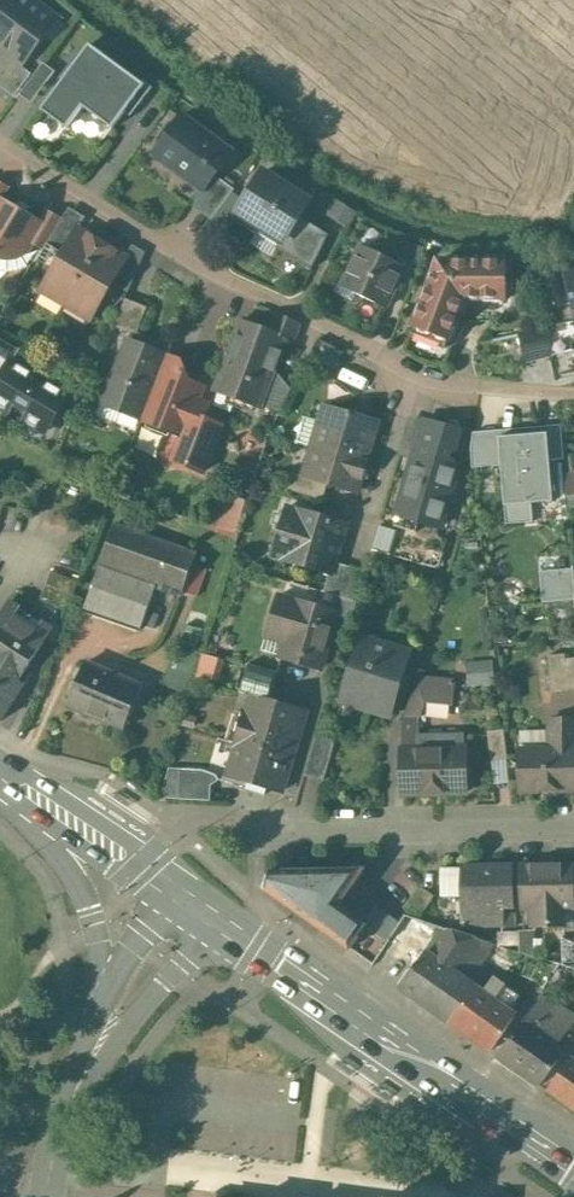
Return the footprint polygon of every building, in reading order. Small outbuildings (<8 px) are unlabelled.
[(34,0),(0,0),(0,39),(11,48),(4,57),(16,66),(55,16),(34,0)] [(142,82),(88,42),(39,108),(66,128),(82,106),(111,128),(132,99),(138,104),(152,86),(144,80),(142,82)] [(231,152),(180,113),(152,152),(202,189),(231,152)] [(306,200),(262,172),(237,211),(281,237),(275,246),(310,268),(327,233),(298,214),(306,200)] [(233,188),(219,178),(196,209),(210,220),(233,188)] [(1,199),(9,187),(0,180),(0,198),(1,199)] [(2,257),(11,257),(20,255),(23,251),(30,241),(40,223),(37,221),(30,216),(28,211),(24,207),(20,205),(15,204),(9,204),(1,199),(0,198),(0,257),(2,257)] [(45,207),(37,221),(40,223),(30,241),(41,248),(45,242),(55,226),(60,218),(45,207)] [(55,226),(45,242),(62,253),(72,236),(55,226)] [(87,235),(76,229),(72,236),(62,253),(41,288),(66,301),(102,241),(88,233),(87,235)] [(416,265),(427,244),(408,234),(397,254),(416,265)] [(115,249),(102,241),(66,301),(90,316),(111,281),(121,264),(125,258),(114,251),(115,249)] [(403,266),(360,244),(349,267),(360,273),(352,290),(383,306),(403,266)] [(506,258),(450,259),(450,260),(438,261),(433,272),(431,272),(411,326),(449,341),(456,320),(464,300),(506,299),(506,279),(506,258)] [(121,264),(111,281),(127,291),(135,274),(121,264)] [(564,273),(573,314),(573,270),(564,273)] [(506,299),(464,300),(456,320),(504,320),(535,313),(526,274),(507,279),(506,279),(506,299)] [(147,305),(124,297),(112,327),(136,335),(147,305)] [(269,330),(240,321),(215,391),(259,407),(283,337),(292,340),(299,321),(276,312),(269,330)] [(520,333),(526,359),(570,349),(569,341),(573,340),(573,320),(520,333)] [(343,350),(316,337),(304,362),(330,375),(343,350)] [(166,356),(123,339),(99,403),(142,419),(166,356)] [(179,361),(166,356),(142,419),(169,428),(172,433),(180,436),(186,435),(189,429),(187,422),(194,401),(199,386),(186,381),(179,361)] [(4,366),(0,373),(0,416),(42,440),(64,399),(4,366)] [(206,406),(194,401),(187,422),(189,429),(186,435),(180,436),(170,459),(202,470),(219,424),(202,417),(206,406)] [(375,419),(324,405),(313,446),(364,459),(375,419)] [(301,440),(313,443),(321,416),(308,413),(301,440)] [(426,420),(410,417),(401,449),(415,452),(417,452),(426,420)] [(547,432),(499,436),(504,503),(552,499),(547,432)] [(364,459),(313,446),(305,474),(327,481),(353,489),(357,477),(362,479),(367,461),(364,459)] [(417,452),(415,452),(396,514),(439,526),(457,464),(417,452)] [(327,481),(305,474),(292,470),(286,487),(322,498),(327,481)] [(573,506),(573,471),(564,473),(566,507),(573,506)] [(240,531),(250,498),(225,490),(215,523),(240,531)] [(343,522),(296,508),(290,533),(278,529),(270,556),(328,572),(332,560),(343,522)] [(113,522),(99,563),(156,582),(183,590),(192,562),(196,552),(113,522)] [(365,569),(332,560),(328,572),(322,591),(333,594),(355,601),(365,569)] [(192,562),(183,590),(196,595),(206,567),(192,562)] [(156,582),(99,563),(83,609),(140,628),(156,582)] [(573,568),(540,571),(542,601),(573,599),(573,586),(573,568)] [(328,609),(277,593),(268,622),(289,627),(280,655),(318,667),(332,622),(335,611),(328,609)] [(355,601),(333,594),(328,609),(335,611),(332,622),(348,627),(355,601)] [(0,613),(0,719),(56,632),(36,619),(31,626),(19,619),(16,624),(0,613)] [(407,651),(360,636),(341,699),(387,714),(407,651)] [(546,654),(549,690),(573,688),(573,657),(566,658),(565,652),(546,654)] [(498,682),(496,657),(471,659),(473,684),(498,682)] [(141,685),(84,660),(66,703),(123,727),(141,685)] [(251,694),(268,699),(276,671),(246,661),(238,691),(251,694)] [(415,674),(399,718),(418,718),(423,698),(452,702),(452,679),(415,674)] [(268,699),(251,694),(247,712),(237,709),(229,741),(237,743),(290,757),(304,709),(268,699)] [(418,718),(399,718),(402,793),(465,792),(463,732),(419,733),(418,718)] [(518,749),(519,789),(573,788),(573,718),(548,718),(548,748),(518,749)] [(504,729),(486,729),(488,759),(506,758),(504,729)] [(335,739),(315,733),(304,774),(323,780),(335,739)] [(290,757),(237,743),(227,776),(280,790),(290,757)] [(216,799),(219,769),(170,765),(168,795),(216,799)] [(571,864),(520,865),(521,906),(532,906),(532,924),(562,923),(561,911),(561,906),(572,905),(571,864)] [(511,865),(461,866),(463,925),(502,924),(501,913),(501,907),(512,907),(511,865)] [(362,867),(269,870),(260,888),(321,928),(351,883),(360,871),(362,867)] [(366,875),(360,871),(351,883),(358,887),(366,875)] [(423,887),(404,913),(418,917),(434,895),(423,887)] [(561,911),(562,923),(573,922),(573,911),(561,911)] [(501,913),(502,924),(513,924),(513,912),(501,913)] [(418,917),(404,913),(388,934),(421,957),(401,985),(440,1014),(447,1005),(451,1009),(479,968),(475,965),(492,942),(418,917)] [(521,952),(498,942),(492,960),(516,967),(521,952)] [(515,995),(479,968),(451,1009),(455,1012),(449,1021),(489,1049),(514,1014),(506,1008),(515,995)] [(540,993),(497,1055),(537,1084),(564,1050),(555,1043),(573,1019),(573,1017),(540,993)] [(570,1055),(545,1090),(573,1110),(573,1058),(570,1055)]
